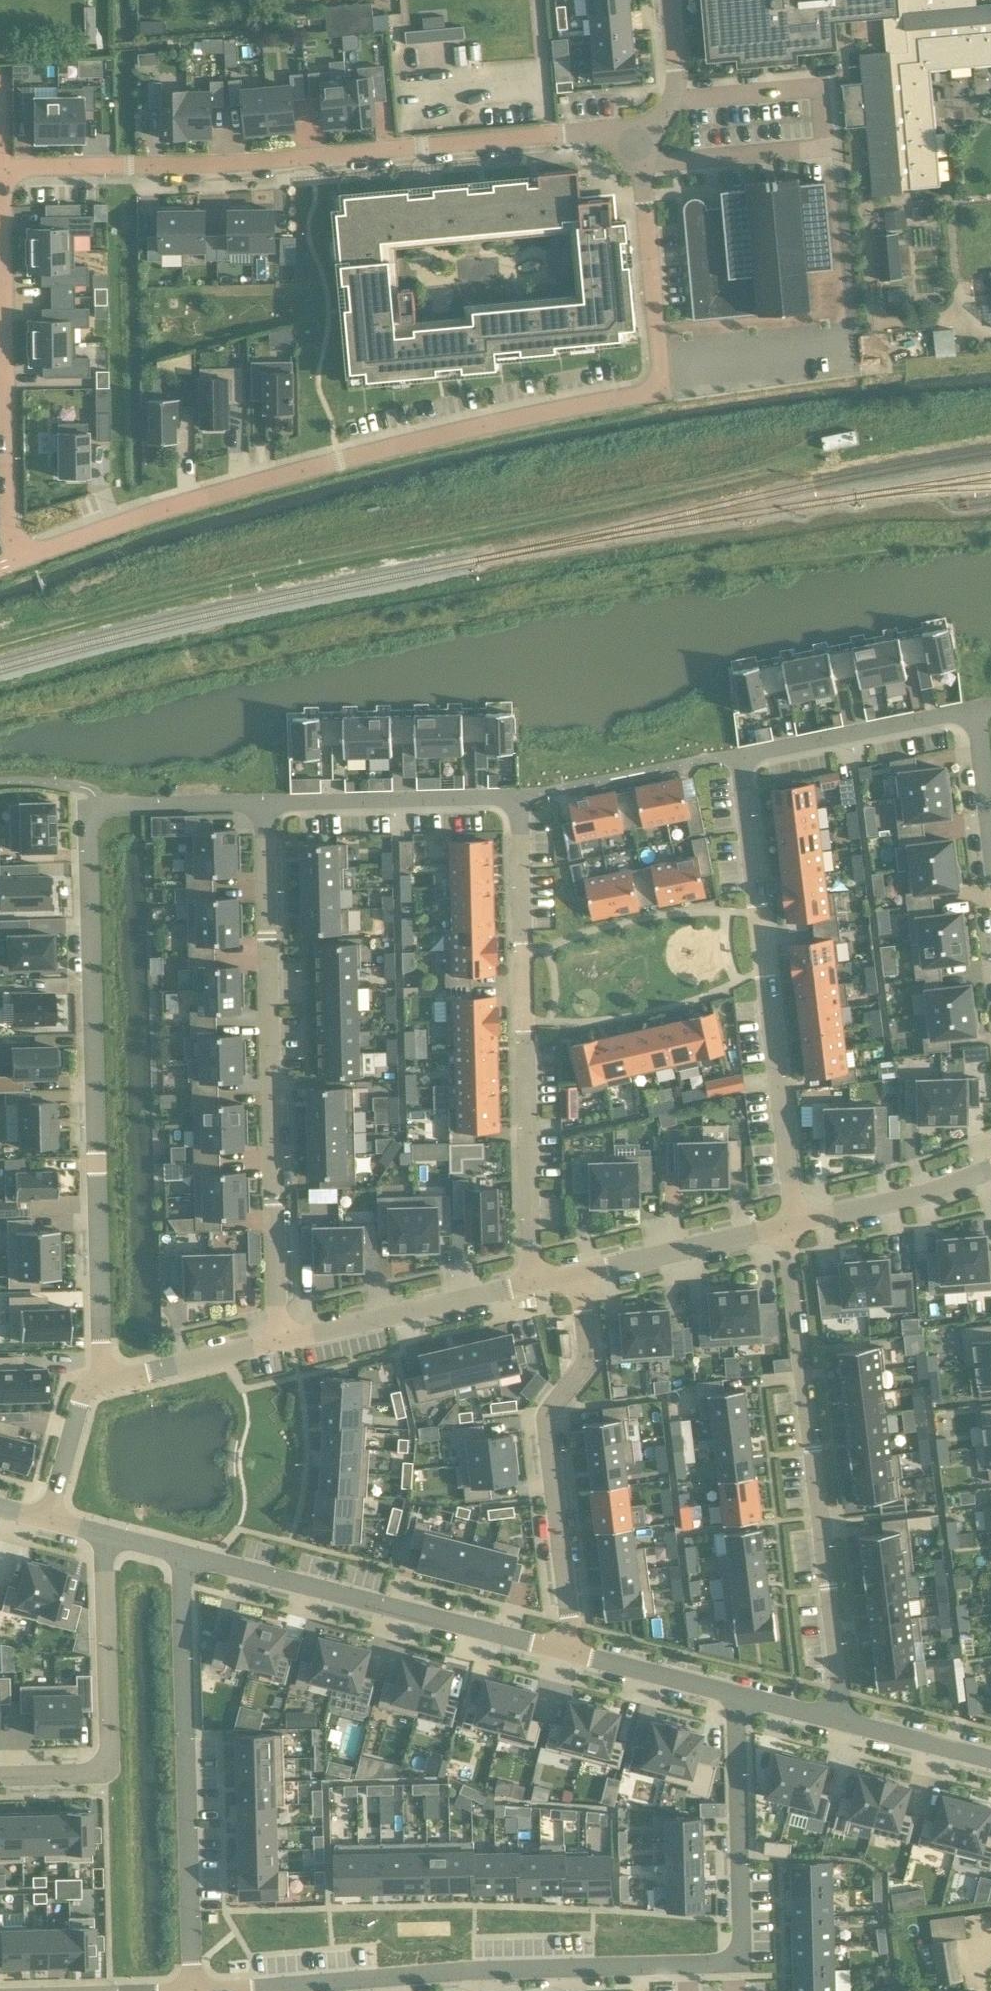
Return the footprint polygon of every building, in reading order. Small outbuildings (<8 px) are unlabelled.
[(587,17),(591,16),(630,13),(628,0),(585,0),(587,17)] [(709,59),(739,57),(739,65),(740,65),(741,65),(740,63),(750,62),(750,64),(752,64),(751,62),(761,61),(761,63),(763,63),(762,61),(772,60),(773,62),(774,62),(774,60),(783,60),(784,61),(785,61),(785,59),(794,59),(795,61),(796,60),(795,52),(836,48),(833,21),(883,17),(886,52),(860,54),(863,82),(841,84),(841,86),(843,86),(844,100),(843,100),(844,112),(845,112),(846,126),(845,126),(845,128),(866,126),(873,196),(902,193),(902,189),(940,186),(930,70),(990,64),(990,4),(975,6),(975,0),(703,0),(709,59)] [(355,34),(374,32),(372,2),(352,4),(324,6),(327,37),(355,34)] [(566,6),(556,6),(557,18),(567,17),(566,6)] [(593,35),(631,31),(630,13),(591,16),(593,35)] [(423,19),(424,30),(445,29),(444,17),(423,19)] [(567,17),(557,18),(558,30),(568,29),(567,17)] [(164,22),(141,21),(140,34),(164,34),(164,22)] [(411,32),(405,32),(406,44),(412,43),(465,38),(464,27),(445,29),(424,30),(411,32)] [(595,57),(633,54),(631,31),(593,35),(595,57)] [(224,47),(236,47),(235,38),(224,39),(224,47)] [(562,49),(553,50),(554,62),(563,61),(562,49)] [(358,78),(346,80),(351,126),(375,124),(372,94),(385,92),(383,65),(381,50),(369,51),(371,66),(357,68),(358,78)] [(634,54),(633,54),(595,57),(594,57),(596,81),(615,79),(615,83),(631,81),(630,78),(637,77),(634,54)] [(332,71),(309,73),(311,97),(323,96),(326,127),(329,127),(330,129),(346,127),(346,125),(349,125),(349,126),(351,126),(346,80),(345,80),(345,81),(333,82),(332,71)] [(267,88),(271,132),(275,132),(275,134),(292,132),(291,130),(295,130),(292,100),(305,99),(303,74),(290,75),(291,86),(267,88)] [(266,132),(271,132),(267,88),(246,90),(242,90),(241,79),(228,80),(231,106),(243,104),(246,134),(250,134),(250,136),(267,134),(266,132)] [(187,138),(188,138),(188,137),(191,137),(191,139),(208,138),(208,136),(212,136),(211,107),(211,106),(223,106),(223,81),(210,81),(210,92),(187,93),(187,91),(186,91),(187,138)] [(572,81),(556,82),(557,92),(573,91),(572,81)] [(187,138),(186,91),(162,92),(161,82),(149,82),(149,107),(161,107),(162,138),(187,138)] [(56,88),(56,98),(57,98),(58,142),(82,141),(82,110),(94,110),(94,85),(81,86),(81,88),(56,88)] [(57,98),(56,98),(33,98),(33,86),(20,87),(20,111),(33,111),(33,142),(33,145),(46,145),(46,142),(58,142),(57,98)] [(624,265),(622,240),(628,240),(626,221),(613,222),(612,213),(611,213),(610,198),(581,201),(578,170),(539,174),(540,184),(529,185),(528,179),(493,183),(494,189),(469,191),(469,185),(440,188),(434,188),(434,194),(410,196),(409,190),(402,191),(345,196),(346,212),(337,213),(343,283),(349,282),(351,307),(345,308),(351,372),(367,371),(368,380),(438,374),(437,368),(462,365),(463,371),(498,368),(496,351),(521,348),(521,354),(556,351),(556,345),(622,339),(621,330),(636,328),(630,264),(624,265)] [(723,207),(707,209),(707,207),(706,205),(705,203),(704,202),(703,200),(701,199),(699,198),(697,198),(696,198),(694,198),(692,198),(690,199),(688,200),(687,201),(686,203),(685,205),(684,206),(684,208),(684,210),(684,211),(694,319),(759,313),(759,315),(810,310),(807,270),(810,270),(833,268),(825,181),(802,183),(802,184),(799,184),(798,178),(777,180),(777,176),(774,176),(774,180),(771,181),(770,176),(767,177),(768,181),(747,183),(747,189),(744,189),(721,191),(723,207)] [(913,208),(915,220),(928,219),(927,206),(913,208)] [(217,235),(217,260),(230,260),(230,251),(246,250),(251,250),(251,208),(246,208),(235,208),(235,210),(229,210),(230,234),(217,235)] [(251,208),(251,250),(275,250),(274,210),(268,210),(268,208),(251,208)] [(181,209),(166,209),(166,211),(160,212),(160,236),(148,236),(148,261),(161,261),(161,252),(182,251),(181,209)] [(181,209),(182,251),(205,251),(205,260),(217,260),(217,235),(205,235),(205,211),(199,211),(199,209),(181,209)] [(905,209),(885,210),(886,229),(907,228),(905,209)] [(24,239),(24,251),(72,251),(72,235),(91,235),(91,216),(43,216),(43,228),(27,229),(27,239),(24,239)] [(882,280),(902,279),(898,235),(878,237),(882,280)] [(72,251),(24,251),(25,263),(27,263),(27,274),(43,274),(44,286),(87,285),(87,266),(73,266),(72,251)] [(909,287),(888,289),(889,304),(910,302),(909,287)] [(106,288),(93,288),(93,296),(106,296),(106,288)] [(93,296),(93,305),(106,305),(106,296),(93,296)] [(26,343),(74,342),(74,327),(88,327),(87,308),(44,308),(44,320),(28,321),(28,331),(26,331),(26,343)] [(296,345),(296,326),(285,329),(285,345),(296,345)] [(960,354),(959,328),(939,328),(940,355),(960,354)] [(74,358),(74,342),(26,343),(26,356),(29,356),(29,366),(45,366),(45,378),(89,377),(88,357),(74,358)] [(179,355),(180,373),(191,372),(191,352),(179,355)] [(293,411),(292,355),(290,355),(291,362),(252,362),(252,399),(265,399),(265,411),(293,411)] [(202,427),(206,427),(206,429),(224,429),(223,426),(228,426),(228,398),(241,398),(240,368),(201,369),(202,427)] [(108,388),(108,371),(95,371),(95,388),(108,388)] [(150,399),(151,443),(177,443),(176,424),(180,424),(180,399),(150,399)] [(95,440),(109,440),(109,419),(109,413),(95,413),(95,440)] [(58,477),(69,477),(69,479),(84,479),(84,477),(87,477),(86,423),(57,423),(57,435),(54,435),(54,449),(57,449),(58,477)] [(831,449),(864,442),(861,429),(828,435),(831,449)] [(922,633),(910,636),(916,664),(928,662),(930,673),(956,668),(951,647),(954,647),(951,633),(949,633),(948,628),(922,633)] [(899,638),(875,643),(883,682),(907,678),(904,667),(916,664),(910,636),(899,638)] [(852,648),(840,650),(846,679),(858,676),(860,687),(883,682),(875,643),(852,647),(852,648)] [(829,652),(805,657),(813,697),(837,692),(834,681),(846,679),(840,650),(829,652)] [(782,662),(770,664),(776,693),(788,690),(790,701),(813,697),(805,657),(782,662)] [(734,676),(732,677),(734,691),(737,691),(741,711),(767,706),(764,695),(776,693),(770,664),(758,666),(733,671),(734,676)] [(944,691),(936,692),(938,704),(946,703),(944,691)] [(873,706),(865,708),(868,721),(875,719),(873,706)] [(495,712),(474,713),(475,740),(475,742),(487,742),(487,753),(513,753),(513,732),(515,732),(515,717),(512,717),(512,712),(495,712)] [(841,712),(833,714),(835,727),(843,725),(841,712)] [(442,714),(439,714),(440,754),(463,754),(463,743),(475,742),(475,740),(474,713),(442,714)] [(440,754),(439,714),(403,715),(403,728),(404,744),(415,744),(416,755),(425,755),(440,754)] [(403,728),(403,715),(367,716),(368,756),(392,756),(392,745),(399,744),(404,744),(403,728)] [(367,716),(331,717),(332,746),(344,746),(344,757),(368,756),(367,716)] [(332,746),(331,717),(293,718),(293,723),(291,723),(291,738),(294,738),(294,758),(320,758),(320,746),(326,746),(332,746)] [(915,756),(890,762),(892,776),(897,775),(899,799),(904,798),(904,797),(949,791),(947,773),(944,774),(944,769),(944,767),(917,771),(915,756)] [(862,764),(862,776),(877,776),(877,764),(862,764)] [(498,774),(489,774),(489,786),(498,785),(498,774)] [(463,775),(454,775),(455,787),(463,786),(463,775)] [(840,778),(843,804),(855,803),(852,777),(840,778)] [(391,778),(383,778),(383,790),(391,790),(391,778)] [(319,779),(291,780),(292,792),(320,791),(319,779)] [(681,779),(659,783),(667,821),(687,816),(691,834),(705,832),(697,796),(685,799),(681,779)] [(354,781),(346,781),(346,791),(354,791),(354,781)] [(626,791),(633,827),(645,824),(645,825),(667,821),(659,783),(637,788),(637,789),(626,791)] [(812,785),(773,790),(776,812),(815,807),(812,785)] [(622,829),(633,827),(626,791),(615,793),(615,792),(592,797),(600,834),(622,830),(622,829)] [(899,799),(895,799),(897,821),(899,835),(924,832),(923,819),(950,816),(950,814),(949,814),(949,809),(952,809),(949,791),(904,797),(904,798),(899,799)] [(600,834),(592,797),(571,801),(574,821),(562,823),(569,859),(583,857),(579,838),(600,834)] [(52,803),(19,803),(20,826),(10,827),(10,848),(20,848),(20,851),(53,851),(52,803)] [(815,807),(776,812),(778,833),(817,829),(815,807)] [(857,811),(847,812),(848,825),(858,824),(857,811)] [(199,815),(185,815),(186,823),(186,835),(196,834),(196,852),(196,853),(239,851),(239,836),(235,836),(235,829),(211,830),(211,822),(199,822),(199,815)] [(858,824),(848,825),(850,838),(860,837),(858,824)] [(878,828),(868,829),(869,837),(879,836),(878,828)] [(817,829),(778,833),(781,855),(820,850),(817,829)] [(924,832),(899,835),(900,846),(910,845),(913,869),(958,864),(956,846),(953,846),(953,842),(953,840),(926,843),(924,832)] [(696,858),(675,862),(683,899),(705,895),(701,875),(713,872),(706,837),(692,839),(696,858)] [(400,840),(400,866),(414,865),(414,840),(400,840)] [(452,842),(452,864),(492,863),(491,841),(452,842)] [(343,866),(343,867),(348,867),(347,844),(302,845),(302,867),(343,866)] [(820,850),(781,855),(784,876),(823,872),(820,850)] [(196,852),(186,852),(187,887),(213,886),(212,875),(236,874),(236,868),(240,867),(239,851),(196,853),(196,852)] [(382,852),(383,865),(393,865),(392,852),(382,852)] [(862,854),(852,855),(853,868),(863,867),(862,854)] [(616,912),(608,875),(588,879),(584,861),(570,864),(578,900),(590,897),(594,917),(616,912)] [(653,867),(642,870),(649,905),(660,903),(660,904),(683,899),(675,862),(653,867)] [(492,863),(452,864),(453,886),(492,885),(492,863)] [(911,893),(906,894),(907,906),(933,903),(931,891),(958,888),(958,886),(957,882),(960,881),(958,864),(913,869),(908,870),(911,893)] [(50,908),(48,877),(16,878),(15,865),(0,866),(0,910),(50,908)] [(393,865),(383,865),(383,878),(393,878),(393,865)] [(343,889),(343,867),(343,866),(302,867),(303,889),(339,888),(339,889),(343,889)] [(863,867),(853,868),(855,881),(865,880),(863,867)] [(649,905),(642,870),(631,872),(631,871),(608,875),(616,912),(638,908),(638,907),(649,905)] [(823,872),(784,876),(784,882),(785,886),(784,886),(785,898),(825,893),(823,872)] [(882,873),(871,874),(873,885),(883,884),(882,873)] [(400,874),(401,887),(411,887),(411,874),(400,874)] [(453,886),(453,908),(493,907),(492,885),(453,886)] [(187,887),(175,887),(176,901),(188,901),(188,921),(241,920),(241,904),(237,904),(237,898),(213,898),(213,886),(187,887)] [(411,887),(401,887),(401,901),(411,901),(411,887)] [(303,889),(304,910),(339,909),(339,889),(339,888),(303,889)] [(825,893),(785,898),(787,910),(788,910),(789,920),(812,917),(813,930),(839,927),(837,913),(835,892),(825,893)] [(384,908),(394,908),(394,895),(384,895),(384,901),(384,908)] [(933,903),(907,906),(909,921),(912,943),(967,936),(965,918),(962,919),(961,914),(962,914),(961,912),(934,915),(933,903)] [(493,907),(453,908),(454,928),(454,929),(493,928),(493,907)] [(339,909),(304,910),(304,933),(349,932),(349,908),(339,909)] [(394,921),(394,908),(384,908),(384,921),(394,921)] [(887,909),(876,910),(876,919),(888,918),(887,909)] [(402,918),(402,931),(412,930),(412,917),(402,918)] [(0,920),(0,936),(7,935),(8,967),(52,966),(51,934),(26,935),(26,919),(0,920)] [(241,920),(188,921),(189,956),(215,955),(214,943),(238,943),(238,936),(242,936),(241,920)] [(815,942),(792,945),(793,955),(792,955),(792,957),(794,967),(833,962),(834,963),(838,963),(838,957),(836,947),(836,941),(840,940),(839,927),(813,930),(815,942)] [(450,951),(497,950),(496,938),(493,938),(493,928),(454,929),(454,928),(444,929),(445,952),(450,952),(450,951)] [(412,930),(402,931),(402,944),(413,944),(412,930)] [(967,936),(912,943),(915,966),(916,980),(926,979),(926,978),(942,976),(940,963),(967,960),(967,959),(966,954),(969,954),(967,936)] [(318,957),(318,967),(356,966),(356,967),(361,967),(361,957),(360,944),(317,945),(318,957)] [(445,972),(446,986),(471,985),(471,973),(494,973),(494,962),(497,962),(497,957),(497,950),(450,951),(450,952),(450,957),(450,972),(445,972)] [(385,965),(395,965),(395,957),(395,952),(385,952),(385,957),(385,965)] [(414,952),(402,952),(403,973),(415,968),(414,952)] [(215,955),(189,956),(189,957),(189,969),(199,969),(200,990),(243,989),(243,973),(239,973),(239,966),(215,967),(215,957),(215,955)] [(897,973),(896,961),(882,962),(883,974),(897,973)] [(833,962),(794,967),(795,979),(796,979),(796,983),(797,989),(836,984),(836,983),(834,971),(834,963),(833,962)] [(396,978),(395,965),(385,965),(386,979),(396,978)] [(356,966),(318,967),(319,989),(357,988),(356,967),(356,966)] [(875,966),(865,967),(866,980),(877,979),(875,966)] [(942,976),(926,978),(926,979),(930,1014),(976,1008),(973,991),(970,991),(970,986),(970,985),(943,988),(942,976)] [(877,979),(866,980),(868,993),(878,992),(877,979)] [(836,984),(797,989),(800,1010),(838,1005),(839,1006),(848,1005),(845,982),(836,983),(836,984)] [(471,985),(446,986),(447,1021),(498,1019),(498,1008),(495,1008),(495,997),(472,998),(471,985)] [(319,1010),(357,1009),(357,988),(319,989),(319,1010)] [(200,1011),(191,1011),(191,1024),(216,1024),(216,1012),(240,1011),(240,1005),(243,1004),(243,989),(200,990),(200,1011)] [(27,994),(11,995),(12,1029),(32,1028),(32,1025),(53,1024),(52,996),(27,997),(27,994)] [(387,1009),(397,1008),(396,995),(386,996),(387,1009)] [(838,1005),(800,1010),(802,1031),(841,1027),(839,1006),(838,1005)] [(397,1021),(397,1008),(387,1009),(387,1022),(397,1021)] [(928,1038),(923,1039),(925,1053),(951,1050),(949,1036),(976,1033),(976,1031),(975,1031),(975,1026),(978,1026),(976,1008),(930,1014),(925,1015),(928,1038)] [(319,1010),(320,1032),(358,1031),(357,1009),(319,1010)] [(880,1009),(870,1010),(871,1023),(882,1022),(880,1009)] [(699,1057),(700,1057),(723,1051),(714,1013),(689,1018),(690,1020),(691,1019),(699,1057)] [(457,1042),(496,1041),(496,1032),(499,1032),(498,1019),(447,1021),(447,1043),(457,1043),(457,1042)] [(702,1065),(700,1057),(699,1057),(691,1019),(690,1020),(667,1025),(677,1065),(675,1066),(677,1070),(702,1065)] [(882,1022),(871,1023),(873,1036),(883,1035),(882,1022)] [(216,1024),(191,1024),(191,1037),(201,1037),(201,1058),(245,1057),(244,1041),(241,1041),(241,1035),(217,1035),(216,1024)] [(644,1030),(653,1071),(675,1066),(677,1065),(667,1025),(644,1030)] [(841,1027),(802,1031),(805,1053),(844,1048),(842,1036),(841,1027)] [(405,1044),(415,1043),(415,1030),(405,1030),(405,1044)] [(630,1076),(631,1076),(653,1071),(644,1030),(620,1036),(630,1076)] [(358,1053),(358,1052),(358,1031),(320,1032),(320,1054),(358,1053)] [(630,1076),(620,1036),(598,1041),(597,1041),(607,1086),(608,1086),(632,1081),(631,1076),(630,1076)] [(388,1052),(398,1051),(397,1038),(387,1039),(388,1052)] [(608,1087),(608,1086),(607,1086),(597,1041),(598,1041),(597,1040),(573,1045),(584,1093),(608,1087)] [(457,1043),(457,1064),(496,1063),(496,1041),(457,1042),(457,1043)] [(416,1056),(415,1043),(405,1044),(405,1057),(416,1056)] [(978,1046),(980,1059),(990,1058),(990,1049),(990,1044),(978,1046)] [(0,1077),(0,1091),(4,1091),(22,1091),(21,1078),(55,1077),(54,1064),(58,1064),(58,1050),(54,1050),(54,1046),(11,1047),(12,1076),(0,1077)] [(844,1048),(805,1053),(807,1075),(830,1072),(832,1085),(857,1082),(856,1068),(846,1069),(844,1048)] [(398,1064),(398,1051),(388,1052),(388,1065),(398,1064)] [(363,1052),(358,1052),(358,1053),(320,1054),(321,1076),(364,1075),(363,1052)] [(202,1079),(192,1080),(193,1093),(218,1092),(218,1080),(242,1080),(242,1073),(245,1073),(245,1057),(201,1058),(202,1079)] [(881,1061),(883,1077),(896,1076),(894,1059),(881,1061)] [(496,1063),(457,1064),(458,1084),(458,1085),(497,1084),(496,1063)] [(406,1074),(406,1087),(416,1086),(416,1073),(406,1074)] [(723,1078),(706,1082),(709,1096),(727,1092),(723,1078)] [(978,1078),(942,1079),(943,1123),(952,1122),(952,1125),(964,1125),(964,1122),(967,1122),(967,1102),(978,1102),(978,1078)] [(943,1123),(942,1079),(905,1080),(906,1104),(918,1103),(918,1123),(922,1123),(922,1126),(934,1126),(934,1123),(943,1123)] [(498,1106),(497,1084),(458,1085),(458,1084),(448,1085),(449,1108),(459,1108),(459,1107),(498,1106)] [(416,1086),(406,1087),(406,1100),(416,1100),(416,1086)] [(354,1087),(308,1089),(309,1111),(354,1110),(354,1087)] [(697,1102),(709,1099),(706,1088),(694,1090),(697,1102)] [(561,1090),(562,1121),(578,1121),(577,1089),(561,1090)] [(22,1091),(4,1091),(4,1100),(4,1105),(5,1140),(19,1140),(19,1147),(55,1146),(55,1122),(54,1103),(31,1104),(31,1091),(22,1091)] [(218,1092),(193,1093),(193,1106),(203,1106),(203,1126),(203,1127),(247,1126),(246,1110),(243,1110),(242,1103),(218,1104),(218,1092)] [(389,1096),(389,1109),(399,1109),(399,1096),(389,1096)] [(673,1099),(660,1102),(661,1104),(663,1112),(667,1111),(673,1110),(675,1109),(675,1107),(673,1101),(673,1099)] [(660,1102),(648,1105),(648,1107),(650,1113),(650,1115),(659,1113),(663,1112),(661,1104),(660,1102)] [(851,1151),(849,1107),(849,1102),(813,1103),(814,1132),(826,1131),(826,1151),(829,1151),(829,1154),(842,1154),(842,1151),(851,1151)] [(498,1129),(498,1106),(459,1107),(459,1108),(459,1128),(449,1128),(450,1142),(475,1142),(475,1129),(498,1129)] [(625,1106),(612,1109),(615,1121),(628,1118),(625,1106)] [(886,1106),(849,1107),(851,1151),(859,1150),(859,1153),(872,1153),(872,1150),(875,1150),(874,1130),(886,1130),(886,1106)] [(399,1109),(389,1109),(390,1122),(400,1122),(399,1109)] [(354,1110),(309,1111),(309,1133),(345,1132),(355,1132),(354,1111),(354,1110)] [(663,1112),(659,1113),(663,1127),(670,1125),(667,1111),(663,1112)] [(203,1126),(194,1126),(194,1161),(220,1161),(220,1149),(244,1148),(243,1142),(246,1142),(247,1142),(247,1126),(203,1127),(203,1126)] [(345,1132),(309,1133),(310,1154),(346,1153),(346,1152),(345,1132)] [(394,1139),(387,1149),(395,1155),(402,1144),(394,1139)] [(740,1140),(704,1141),(705,1185),(714,1185),(714,1188),(726,1187),(726,1185),(729,1185),(729,1165),(741,1164),(740,1140)] [(705,1185),(704,1141),(668,1142),(668,1166),(680,1166),(681,1186),(684,1186),(684,1189),(696,1188),(696,1186),(705,1185)] [(413,1144),(413,1160),(427,1160),(427,1144),(413,1144)] [(484,1145),(450,1145),(451,1175),(464,1175),(464,1161),(485,1160),(484,1145)] [(395,1155),(387,1149),(379,1160),(388,1166),(395,1155)] [(346,1153),(310,1154),(311,1177),(356,1176),(355,1152),(346,1152),(346,1153)] [(651,1156),(614,1157),(616,1206),(624,1206),(624,1208),(637,1208),(637,1205),(640,1205),(639,1185),(651,1185),(651,1156)] [(616,1206),(614,1157),(574,1158),(574,1187),(591,1186),(592,1206),(595,1206),(595,1209),(607,1209),(607,1206),(616,1206)] [(220,1161),(194,1161),(195,1196),(248,1194),(248,1178),(244,1178),(244,1172),(220,1172),(220,1161)] [(179,1166),(163,1167),(164,1183),(180,1182),(179,1166)] [(29,1197),(57,1196),(56,1170),(13,1171),(14,1184),(4,1184),(4,1200),(14,1200),(29,1200),(29,1197)] [(496,1189),(468,1189),(468,1179),(454,1180),(455,1210),(467,1210),(468,1238),(480,1237),(480,1240),(493,1240),(493,1237),(498,1237),(496,1189)] [(337,1187),(328,1187),(328,1202),(337,1201),(337,1187)] [(248,1194),(195,1196),(196,1230),(222,1229),(222,1217),(245,1217),(245,1210),(246,1210),(249,1210),(248,1194)] [(414,1197),(415,1250),(424,1250),(424,1253),(436,1252),(436,1250),(439,1250),(439,1230),(451,1229),(450,1196),(414,1197)] [(406,1251),(415,1250),(414,1197),(378,1197),(378,1231),(390,1231),(391,1251),(394,1251),(394,1254),(407,1253),(406,1251)] [(32,1221),(6,1221),(7,1255),(41,1254),(58,1254),(58,1241),(58,1232),(51,1232),(32,1233),(32,1221)] [(375,1225),(338,1226),(339,1270),(348,1270),(348,1273),(361,1273),(360,1270),(364,1270),(363,1250),(375,1250),(375,1225)] [(339,1270),(338,1226),(303,1227),(303,1251),(315,1251),(315,1271),(319,1271),(319,1274),(331,1273),(331,1270),(339,1270)] [(250,1229),(251,1263),(261,1263),(260,1233),(250,1229)] [(965,1236),(969,1290),(990,1288),(990,1254),(988,1255),(987,1235),(984,1235),(984,1232),(971,1233),(971,1236),(965,1236)] [(969,1290),(965,1236),(954,1237),(954,1234),(941,1235),(941,1238),(938,1238),(940,1258),(928,1259),(930,1293),(969,1290)] [(245,1253),(209,1254),(210,1298),(219,1297),(219,1300),(231,1300),(231,1297),(234,1297),(234,1277),(246,1277),(245,1253)] [(41,1254),(7,1255),(7,1266),(7,1289),(33,1289),(33,1277),(41,1276),(59,1276),(58,1260),(58,1254),(41,1254)] [(210,1298),(209,1254),(173,1255),(174,1279),(185,1278),(186,1298),(189,1298),(189,1301),(201,1301),(201,1298),(210,1298)] [(873,1259),(864,1260),(867,1303),(869,1303),(891,1302),(892,1311),(914,1310),(911,1276),(890,1278),(888,1258),(886,1258),(885,1255),(873,1256),(873,1259)] [(867,1303),(864,1260),(856,1260),(856,1257),(843,1258),(843,1261),(840,1261),(842,1281),(830,1282),(832,1316),(870,1313),(869,1303),(867,1303)] [(733,1290),(737,1343),(778,1340),(776,1306),(759,1308),(757,1288),(754,1288),(754,1285),(742,1286),(742,1289),(733,1290)] [(701,1346),(737,1343),(733,1290),(725,1290),(725,1287),(712,1288),(712,1291),(709,1292),(711,1311),(699,1312),(701,1346)] [(38,1296),(9,1297),(10,1339),(20,1339),(20,1340),(69,1338),(69,1307),(67,1307),(67,1308),(47,1308),(38,1308),(38,1296)] [(654,1309),(645,1310),(649,1359),(685,1356),(683,1327),(671,1328),(669,1308),(666,1308),(666,1306),(653,1307),(654,1309)] [(649,1359),(645,1310),(636,1311),(636,1308),(624,1309),(624,1312),(621,1312),(622,1332),(611,1333),(613,1362),(649,1359)] [(990,1361),(990,1324),(962,1328),(966,1365),(976,1363),(976,1362),(990,1361)] [(570,1332),(560,1333),(563,1357),(573,1356),(570,1332)] [(512,1334),(489,1339),(497,1374),(498,1374),(520,1369),(519,1362),(525,1361),(522,1345),(515,1346),(512,1334)] [(489,1339),(467,1344),(477,1389),(500,1383),(498,1374),(497,1374),(489,1339)] [(467,1344),(445,1350),(455,1394),(456,1394),(457,1397),(477,1392),(476,1389),(477,1389),(467,1344)] [(881,1369),(885,1369),(883,1346),(837,1352),(837,1353),(838,1353),(841,1374),(881,1369)] [(426,1374),(413,1377),(419,1402),(455,1394),(445,1350),(421,1355),(426,1374)] [(926,1351),(916,1352),(917,1365),(927,1364),(926,1355),(926,1351)] [(928,1368),(938,1367),(936,1354),(926,1355),(928,1368)] [(0,1357),(0,1399),(45,1398),(44,1368),(22,1369),(14,1369),(13,1357),(0,1357)] [(976,1362),(976,1363),(978,1383),(977,1384),(977,1385),(979,1385),(980,1398),(990,1397),(990,1361),(976,1362)] [(927,1364),(917,1365),(919,1378),(929,1377),(928,1368),(927,1364)] [(939,1380),(938,1367),(928,1368),(929,1381),(939,1380)] [(883,1390),(881,1369),(841,1374),(843,1395),(883,1390)] [(323,1381),(322,1402),(325,1402),(325,1401),(361,1403),(361,1404),(370,1405),(372,1380),(326,1377),(326,1381),(323,1381)] [(708,1395),(711,1415),(747,1411),(745,1390),(746,1390),(746,1389),(724,1392),(722,1379),(697,1382),(698,1396),(708,1395)] [(537,1392),(527,1384),(521,1391),(531,1400),(537,1392)] [(401,1390),(391,1392),(394,1405),(404,1403),(401,1390)] [(846,1417),(886,1412),(883,1390),(843,1395),(846,1417)] [(913,1395),(915,1408),(925,1407),(923,1394),(913,1395)] [(516,1399),(503,1401),(504,1411),(518,1409),(516,1399)] [(325,1402),(323,1424),(325,1425),(326,1424),(359,1426),(359,1425),(361,1404),(361,1403),(325,1401),(325,1402)] [(503,1401),(491,1402),(492,1412),(504,1411),(503,1401)] [(404,1403),(394,1405),(397,1418),(407,1416),(404,1403)] [(585,1424),(587,1445),(627,1440),(625,1419),(630,1419),(628,1405),(603,1408),(604,1420),(583,1423),(584,1424),(585,1424)] [(925,1407),(915,1408),(916,1421),(926,1420),(925,1407)] [(986,1444),(986,1446),(990,1445),(990,1409),(982,1410),(983,1423),(982,1423),(982,1425),(983,1425),(986,1444)] [(472,1410),(459,1412),(460,1422),(473,1420),(472,1410)] [(713,1437),(750,1433),(747,1411),(711,1415),(713,1437)] [(846,1417),(849,1438),(888,1433),(886,1412),(846,1417)] [(682,1433),(680,1419),(670,1420),(672,1434),(682,1433)] [(25,1472),(33,1442),(32,1441),(32,1442),(14,1437),(17,1426),(0,1421),(0,1466),(25,1472)] [(325,1425),(324,1446),(360,1449),(360,1448),(362,1425),(359,1425),(359,1426),(326,1424),(325,1425)] [(483,1424),(457,1427),(462,1465),(471,1464),(471,1463),(517,1457),(515,1442),(512,1443),(511,1434),(484,1437),(483,1424)] [(426,1427),(418,1428),(420,1439),(428,1438),(426,1427)] [(850,1459),(900,1454),(897,1432),(888,1433),(849,1438),(850,1448),(849,1448),(850,1459)] [(752,1454),(750,1433),(713,1437),(716,1458),(752,1454)] [(919,1439),(920,1451),(930,1450),(929,1437),(919,1439)] [(946,1437),(936,1438),(937,1451),(947,1449),(946,1437)] [(399,1438),(398,1451),(408,1452),(409,1439),(399,1438)] [(627,1440),(587,1445),(590,1467),(625,1462),(625,1463),(635,1462),(632,1439),(627,1440)] [(986,1444),(976,1446),(979,1469),(988,1468),(990,1481),(990,1445),(986,1446),(986,1444)] [(657,1459),(667,1457),(665,1445),(656,1446),(657,1459)] [(324,1446),(323,1469),(368,1472),(370,1448),(360,1448),(360,1449),(324,1446)] [(675,1463),(685,1462),(684,1450),(674,1451),(675,1463)] [(930,1450),(920,1451),(922,1464),(932,1463),(930,1450)] [(948,1450),(938,1451),(939,1464),(949,1463),(948,1450)] [(752,1454),(716,1458),(718,1479),(720,1479),(720,1480),(755,1475),(752,1454)] [(902,1475),(900,1454),(850,1459),(852,1472),(853,1471),(854,1481),(898,1476),(902,1475)] [(474,1486),(465,1488),(466,1500),(492,1497),(490,1484),(517,1481),(516,1472),(518,1472),(517,1457),(471,1463),(471,1464),(474,1486)] [(669,1470),(667,1457),(657,1459),(659,1472),(669,1470)] [(403,1461),(402,1474),(412,1475),(413,1462),(403,1461)] [(592,1488),(629,1484),(629,1483),(628,1483),(625,1463),(625,1462),(590,1467),(592,1488)] [(687,1476),(685,1462),(675,1463),(677,1477),(687,1476)] [(321,1491),(321,1492),(364,1495),(364,1496),(367,1496),(368,1472),(323,1469),(321,1491)] [(402,1474),(401,1487),(411,1488),(412,1475),(402,1474)] [(720,1480),(722,1501),(759,1497),(756,1475),(755,1475),(720,1480)] [(901,1498),(898,1476),(854,1481),(856,1502),(855,1502),(855,1504),(879,1501),(881,1513),(906,1510),(905,1498),(901,1498)] [(591,1488),(594,1510),(630,1505),(628,1485),(629,1484),(592,1488),(591,1488)] [(661,1489),(662,1502),(672,1500),(671,1488),(661,1489)] [(317,1513),(317,1514),(363,1517),(364,1496),(364,1495),(321,1492),(321,1491),(319,1491),(317,1513)] [(679,1494),(680,1506),(690,1505),(689,1492),(679,1494)] [(759,1497),(722,1501),(725,1523),(723,1523),(724,1524),(761,1520),(759,1497)] [(672,1500),(662,1502),(664,1515),(674,1513),(672,1500)] [(630,1505),(594,1510),(596,1526),(597,1526),(598,1531),(634,1527),(634,1526),(633,1526),(630,1505)] [(690,1505),(680,1506),(682,1519),(692,1517),(690,1505)] [(458,1506),(456,1515),(469,1518),(471,1509),(458,1506)] [(514,1506),(501,1507),(502,1517),(515,1516),(514,1506)] [(393,1507),(390,1519),(400,1522),(403,1509),(393,1507)] [(501,1507),(488,1509),(489,1519),(502,1517),(501,1507)] [(315,1513),(314,1534),(316,1534),(316,1538),(361,1541),(363,1517),(317,1514),(317,1513),(315,1513)] [(863,1558),(911,1553),(909,1530),(931,1527),(930,1515),(907,1517),(882,1521),(883,1533),(859,1536),(859,1538),(860,1537),(863,1558)] [(390,1519),(387,1532),(396,1534),(400,1522),(390,1519)] [(417,1520),(410,1545),(423,1549),(418,1568),(441,1573),(450,1538),(451,1539),(452,1534),(430,1528),(431,1524),(417,1520)] [(948,1534),(958,1533),(956,1520),(946,1521),(948,1534)] [(598,1531),(600,1552),(636,1548),(635,1547),(633,1527),(634,1527),(598,1531)] [(726,1533),(728,1553),(728,1554),(764,1549),(761,1529),(763,1529),(762,1528),(725,1532),(725,1533),(726,1533)] [(667,1544),(677,1543),(676,1531),(666,1532),(667,1544)] [(958,1533),(948,1534),(949,1548),(975,1545),(974,1531),(958,1533)] [(450,1538),(441,1573),(463,1579),(472,1544),(451,1539),(450,1538)] [(494,1550),(485,1585),(508,1590),(511,1580),(517,1582),(522,1564),(515,1562),(519,1546),(495,1540),(493,1549),(494,1550)] [(679,1556),(677,1543),(667,1544),(669,1558),(679,1556)] [(472,1544),(463,1579),(485,1585),(494,1550),(493,1549),(472,1544)] [(687,1559),(697,1557),(695,1545),(685,1546),(687,1559)] [(636,1548),(600,1552),(603,1574),(648,1569),(645,1546),(635,1547),(636,1548)] [(719,1554),(721,1576),(766,1571),(764,1549),(728,1554),(728,1553),(719,1554)] [(914,1575),(911,1553),(863,1558),(864,1568),(863,1568),(865,1580),(905,1575),(905,1576),(914,1575)] [(698,1571),(697,1557),(687,1559),(688,1572),(698,1571)] [(933,1558),(935,1572),(945,1571),(943,1557),(933,1558)] [(7,1585),(0,1610),(36,1619),(37,1619),(50,1568),(46,1567),(47,1564),(30,1560),(30,1563),(26,1562),(19,1588),(7,1585)] [(36,1619),(36,1620),(73,1630),(74,1628),(80,1605),(67,1601),(74,1573),(52,1567),(52,1569),(50,1568),(37,1619),(36,1619)] [(650,1589),(648,1569),(603,1574),(605,1595),(650,1590),(650,1589)] [(724,1598),(769,1592),(766,1571),(721,1576),(724,1598)] [(945,1571),(935,1572),(936,1584),(946,1583),(945,1571)] [(959,1587),(976,1583),(973,1571),(957,1575),(959,1587)] [(671,1575),(672,1587),(682,1586),(681,1573),(671,1575)] [(867,1592),(868,1601),(907,1597),(919,1595),(916,1574),(914,1575),(905,1576),(905,1575),(865,1580),(866,1592),(867,1592)] [(699,1579),(689,1580),(690,1593),(700,1592),(699,1579)] [(682,1586),(672,1587),(674,1600),(684,1599),(682,1586)] [(605,1595),(604,1595),(604,1593),(603,1594),(606,1619),(607,1619),(607,1618),(644,1613),(644,1615),(646,1615),(646,1613),(655,1612),(652,1589),(650,1589),(650,1590),(605,1595)] [(771,1613),(769,1592),(724,1598),(727,1619),(771,1614),(771,1613)] [(907,1597),(868,1601),(871,1623),(910,1618),(907,1597)] [(940,1615),(950,1613),(948,1600),(938,1601),(940,1615)] [(956,1604),(958,1617),(968,1616),(966,1603),(956,1604)] [(80,1605),(74,1628),(78,1629),(88,1631),(88,1607),(80,1605)] [(695,1610),(686,1611),(687,1624),(697,1623),(695,1610)] [(727,1619),(724,1619),(727,1642),(737,1641),(737,1643),(738,1643),(738,1641),(775,1636),(775,1638),(777,1638),(773,1611),(772,1612),(772,1613),(771,1613),(771,1614),(727,1619)] [(951,1625),(950,1613),(940,1615),(941,1627),(951,1625)] [(218,1640),(212,1665),(225,1669),(228,1659),(249,1665),(249,1664),(251,1664),(261,1622),(260,1622),(260,1621),(237,1615),(230,1643),(218,1640)] [(968,1616),(958,1617),(959,1630),(969,1629),(968,1616)] [(919,1617),(910,1618),(871,1623),(873,1644),(912,1640),(921,1639),(919,1617)] [(261,1622),(251,1664),(274,1670),(271,1679),(285,1683),(291,1657),(279,1654),(284,1635),(286,1628),(282,1627),(282,1625),(266,1621),(265,1623),(261,1622)] [(699,1636),(697,1623),(687,1624),(689,1637),(699,1636)] [(301,1660),(295,1685),(309,1689),(312,1679),(333,1685),(334,1685),(345,1643),(341,1642),(341,1640),(325,1636),(325,1638),(321,1637),(314,1663),(301,1660)] [(875,1664),(875,1666),(915,1661),(912,1640),(873,1644),(875,1664)] [(333,1685),(331,1694),(368,1704),(375,1679),(362,1675),(369,1649),(345,1643),(334,1685),(333,1685)] [(961,1643),(951,1644),(952,1658),(962,1657),(961,1643)] [(732,1645),(725,1646),(726,1656),(734,1658),(732,1645)] [(952,1683),(966,1681),(965,1677),(963,1656),(962,1657),(952,1658),(949,1658),(952,1683)] [(385,1681),(378,1706),(415,1716),(429,1663),(417,1660),(417,1662),(404,1658),(397,1684),(385,1681)] [(13,1661),(0,1662),(0,1671),(13,1670),(13,1661)] [(915,1661),(875,1666),(878,1690),(879,1689),(879,1688),(916,1684),(916,1685),(918,1685),(915,1661)] [(429,1663),(415,1716),(452,1725),(458,1700),(446,1697),(452,1671),(439,1667),(440,1665),(429,1663)] [(75,1684),(54,1685),(56,1734),(78,1733),(77,1710),(90,1710),(89,1674),(75,1675),(75,1684)] [(0,1677),(0,1703),(9,1702),(8,1676),(0,1677)] [(966,1681),(968,1700),(978,1699),(975,1676),(965,1677),(966,1681)] [(468,1702),(462,1727),(476,1731),(477,1726),(499,1732),(500,1732),(511,1686),(487,1679),(481,1705),(468,1702)] [(499,1732),(498,1736),(535,1746),(542,1721),(529,1718),(536,1692),(532,1691),(532,1688),(516,1684),(516,1687),(511,1686),(500,1732),(499,1732)] [(54,1685),(19,1686),(19,1711),(32,1711),(33,1734),(56,1734),(54,1685)] [(978,1699),(968,1700),(969,1714),(979,1712),(978,1699)] [(552,1723),(545,1748),(582,1758),(595,1705),(584,1702),(583,1704),(571,1701),(564,1727),(552,1723)] [(595,1705),(582,1758),(619,1767),(625,1742),(613,1739),(619,1713),(606,1710),(607,1708),(595,1705)] [(287,1726),(302,1726),(301,1711),(286,1711),(287,1726)] [(635,1745),(629,1770),(665,1779),(679,1726),(668,1723),(667,1725),(654,1722),(647,1748),(635,1745)] [(679,1726),(665,1779),(688,1785),(686,1791),(708,1796),(716,1765),(696,1760),(703,1734),(690,1731),(690,1729),(679,1726)] [(272,1736),(236,1737),(237,1761),(273,1760),(272,1736)] [(325,1744),(315,1744),(315,1757),(325,1757),(325,1744)] [(777,1753),(766,1795),(790,1801),(791,1801),(801,1759),(797,1758),(798,1756),(782,1751),(781,1754),(777,1753)] [(427,1753),(423,1770),(445,1775),(449,1758),(427,1753)] [(325,1757),(315,1757),(315,1770),(325,1770),(325,1757)] [(790,1801),(787,1810),(825,1820),(831,1795),(819,1791),(825,1765),(801,1759),(791,1801),(790,1801)] [(273,1760),(237,1761),(237,1784),(273,1783),(273,1760)] [(329,1761),(326,1771),(338,1774),(341,1765),(329,1761)] [(841,1797),(833,1828),(847,1832),(850,1821),(872,1827),(873,1827),(885,1778),(874,1776),(873,1778),(860,1774),(854,1800),(841,1797)] [(605,1785),(618,1788),(621,1779),(608,1776),(605,1785)] [(872,1827),(871,1831),(908,1841),(915,1816),(902,1812),(909,1787),(896,1783),(896,1781),(885,1778),(873,1827),(872,1827)] [(526,1785),(513,1782),(510,1795),(523,1798),(526,1785)] [(273,1783),(237,1784),(238,1807),(274,1806),(273,1783)] [(426,1783),(412,1783),(413,1793),(426,1793),(426,1783)] [(439,1783),(426,1783),(426,1793),(439,1793),(439,1783)] [(380,1784),(367,1785),(367,1795),(380,1794),(380,1784)] [(393,1784),(380,1784),(380,1794),(393,1794),(393,1784)] [(357,1785),(344,1785),(344,1795),(358,1795),(357,1785)] [(463,1786),(459,1794),(471,1800),(475,1791),(463,1786)] [(564,1788),(561,1800),(571,1802),(574,1790),(564,1788)] [(475,1791),(471,1800),(483,1806),(487,1797),(475,1791)] [(323,1792),(313,1792),(313,1805),(323,1805),(323,1792)] [(439,1793),(426,1793),(426,1801),(439,1801),(439,1793)] [(393,1794),(380,1794),(381,1802),(394,1802),(393,1794)] [(925,1818),(918,1843),(955,1853),(968,1801),(944,1795),(937,1821),(925,1818)] [(955,1853),(978,1858),(976,1864),(990,1868),(990,1865),(990,1835),(986,1834),(990,1812),(990,1807),(988,1807),(989,1804),(973,1800),(972,1802),(968,1801),(955,1853)] [(716,1801),(717,1815),(725,1815),(725,1801),(716,1801)] [(323,1805),(313,1805),(314,1818),(324,1818),(323,1805)] [(274,1806),(238,1807),(239,1829),(275,1828),(274,1806)] [(504,1807),(503,1817),(517,1818),(517,1808),(504,1807)] [(517,1808),(517,1818),(530,1819),(530,1809),(517,1808)] [(550,1810),(549,1820),(562,1821),(562,1811),(550,1810)] [(562,1811),(562,1821),(574,1822),(575,1812),(562,1811)] [(23,1860),(22,1851),(21,1851),(20,1815),(20,1812),(10,1813),(10,1815),(0,1816),(0,1861),(23,1860)] [(66,1813),(65,1813),(65,1814),(66,1814),(67,1859),(66,1859),(66,1861),(91,1860),(90,1841),(99,1841),(99,1827),(90,1827),(90,1812),(66,1813)] [(589,1813),(585,1813),(585,1823),(597,1824),(597,1814),(589,1813)] [(43,1814),(20,1815),(21,1851),(22,1851),(43,1850),(44,1850),(43,1814)] [(44,1850),(43,1850),(43,1860),(66,1859),(67,1859),(66,1814),(65,1814),(43,1814),(44,1850)] [(702,1817),(666,1818),(666,1841),(702,1840),(702,1817)] [(275,1828),(239,1829),(239,1852),(275,1851),(275,1828)] [(626,1830),(618,1830),(619,1842),(627,1842),(626,1830)] [(324,1837),(315,1837),(315,1850),(325,1850),(324,1837)] [(702,1840),(666,1841),(667,1864),(703,1863),(702,1840)] [(764,1854),(784,1855),(789,1856),(790,1842),(765,1840),(764,1854)] [(627,1842),(619,1842),(619,1854),(627,1854),(627,1842)] [(315,1850),(315,1863),(325,1862),(325,1850),(315,1850)] [(275,1851),(239,1852),(240,1875),(276,1874),(275,1851)] [(450,1854),(427,1855),(428,1890),(451,1889),(450,1854)] [(474,1854),(450,1854),(451,1889),(473,1888),(474,1888),(473,1855),(474,1855),(474,1854)] [(519,1854),(496,1855),(497,1890),(518,1889),(519,1889),(518,1856),(519,1856),(519,1854)] [(404,1855),(382,1856),(383,1891),(391,1891),(391,1892),(405,1892),(404,1855)] [(427,1855),(404,1855),(405,1892),(420,1892),(420,1890),(428,1890),(427,1855)] [(474,1888),(473,1888),(473,1890),(497,1890),(496,1855),(474,1855),(473,1855),(474,1888)] [(519,1889),(518,1889),(518,1891),(527,1891),(527,1892),(542,1892),(541,1855),(519,1856),(518,1856),(519,1889)] [(565,1855),(541,1855),(542,1892),(558,1892),(558,1890),(564,1890),(565,1890),(564,1857),(565,1857),(565,1855)] [(610,1855),(587,1856),(588,1891),(611,1890),(610,1855)] [(382,1856),(359,1857),(360,1891),(383,1891),(382,1856)] [(565,1890),(564,1890),(564,1891),(588,1891),(587,1856),(565,1857),(564,1857),(565,1890)] [(359,1857),(335,1857),(336,1892),(360,1891),(359,1857)] [(831,1862),(791,1863),(792,1890),(832,1889),(831,1862)] [(703,1863),(667,1864),(668,1886),(704,1885),(703,1863)] [(316,1872),(316,1885),(326,1885),(326,1872),(316,1872)] [(240,1875),(239,1875),(239,1900),(278,1899),(277,1874),(276,1874),(240,1875)] [(628,1874),(620,1875),(620,1887),(628,1886),(628,1874)] [(45,1875),(32,1875),(32,1885),(45,1885),(45,1875)] [(881,1876),(873,1876),(873,1888),(881,1888),(881,1876)] [(68,1877),(55,1878),(55,1888),(68,1887),(68,1877)] [(81,1877),(68,1877),(68,1887),(81,1887),(81,1877)] [(704,1885),(668,1886),(668,1909),(704,1908),(704,1885)] [(628,1886),(620,1887),(620,1899),(628,1898),(628,1886)] [(68,1887),(55,1888),(55,1898),(68,1897),(68,1887)] [(81,1887),(68,1887),(68,1897),(81,1897),(81,1887)] [(881,1888),(873,1888),(874,1900),(882,1900),(881,1888)] [(832,1889),(792,1890),(792,1917),(833,1915),(832,1889)] [(973,1901),(987,1899),(989,1894),(976,1890),(973,1901)] [(45,1891),(32,1892),(33,1902),(46,1901),(45,1891)] [(894,1910),(908,1908),(905,1891),(891,1893),(894,1910)] [(1,1966),(14,1965),(14,1968),(23,1968),(23,1965),(24,1965),(23,1929),(24,1929),(24,1924),(22,1924),(22,1912),(0,1912),(0,1947),(1,1966)] [(963,1914),(929,1919),(932,1942),(938,1982),(961,1979),(960,1967),(955,1939),(967,1937),(963,1914)] [(833,1915),(792,1917),(793,1943),(833,1942),(833,1915)] [(92,1917),(68,1917),(68,1928),(69,1928),(70,1964),(69,1964),(69,1965),(94,1964),(93,1949),(102,1949),(101,1935),(93,1935),(92,1917)] [(884,1927),(876,1928),(878,1940),(886,1939),(884,1927)] [(68,1928),(46,1929),(47,1965),(69,1964),(70,1964),(69,1928),(68,1928)] [(24,1929),(23,1929),(24,1965),(47,1965),(46,1929),(24,1929)] [(886,1939),(878,1940),(880,1952),(887,1951),(886,1939)] [(833,1942),(793,1943),(794,1970),(834,1969),(833,1942)] [(794,1970),(794,1990),(835,1990),(834,1969),(794,1970)] [(896,1970),(884,1973),(885,1981),(897,1978),(896,1970)]
